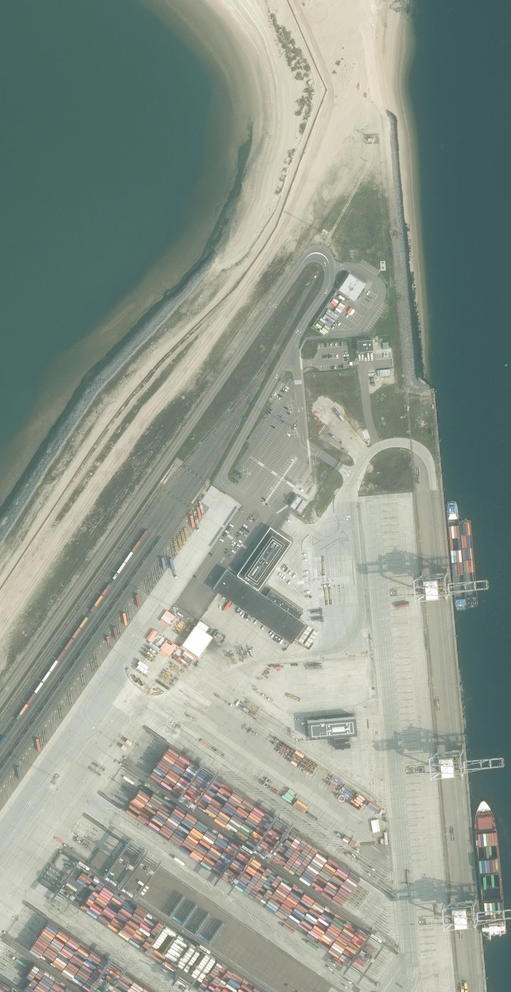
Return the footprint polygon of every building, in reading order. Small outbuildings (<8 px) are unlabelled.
[(360,294),(367,284),(350,273),(339,289),(355,301),(360,294)] [(374,350),(373,340),(358,341),(359,351),(374,350)] [(294,509),(302,498),(297,495),(289,505),(294,509)] [(273,565),(288,541),(275,532),(270,529),(254,552),(253,552),(252,552),(252,553),(253,553),(253,554),(237,576),(226,569),(213,588),(219,592),(291,642),(304,623),(298,618),(303,612),(270,590),(266,596),(256,589),(271,566),(272,567),(273,566),(273,565)] [(207,630),(209,626),(200,620),(197,624),(207,630)] [(308,625),(298,640),(302,642),(312,628),(308,625)] [(314,629),(304,644),(308,646),(318,632),(314,629)] [(155,643),(161,633),(156,631),(151,641),(155,643)] [(356,733),(355,716),(307,720),(308,737),(356,733)] [(350,746),(349,742),(349,741),(344,742),(344,737),(334,738),(335,748),(341,747),(341,749),(343,748),(343,747),(350,746)] [(288,759),(298,766),(305,756),(295,749),(288,759)] [(157,790),(146,782),(144,784),(156,792),(157,790)] [(174,911),(171,918),(183,923),(183,921),(181,920),(182,917),(184,918),(185,915),(182,914),(182,912),(178,910),(177,912),(174,911)] [(130,915),(128,920),(131,920),(130,923),(137,925),(139,917),(130,915)] [(372,935),(360,927),(359,929),(370,937),(372,935)]
